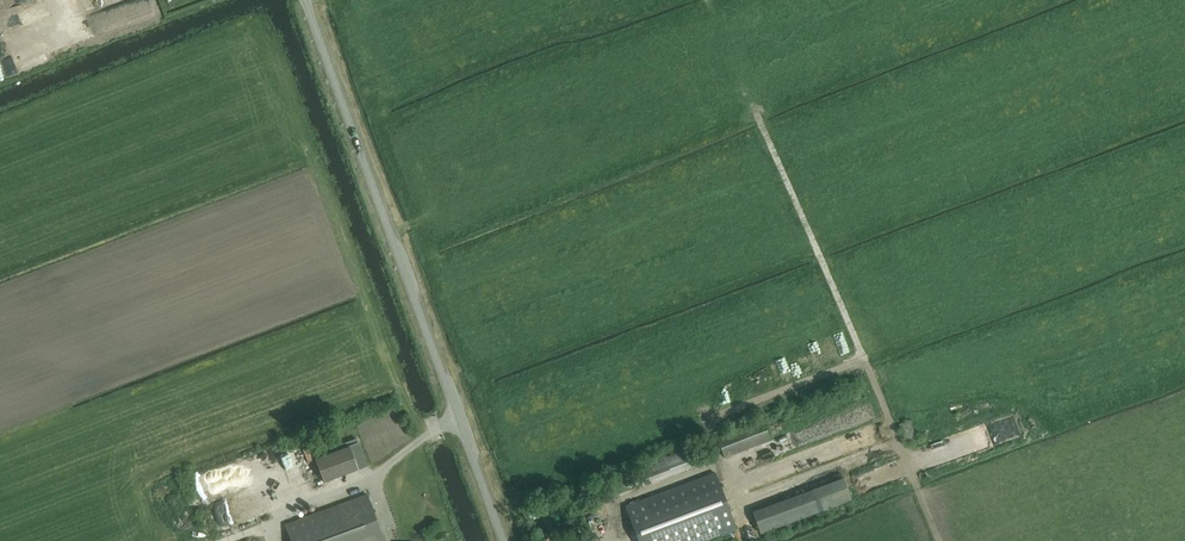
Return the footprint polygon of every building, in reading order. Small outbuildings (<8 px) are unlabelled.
[(11,20),(8,4),(17,2),(16,0),(0,0),(0,23),(11,20)] [(116,19),(115,15),(136,9),(147,5),(146,0),(136,0),(91,13),(94,25),(116,19)] [(904,329),(889,333),(892,343),(907,339),(904,329)] [(836,336),(836,357),(849,357),(849,336),(836,336)] [(812,367),(825,364),(821,348),(808,352),(812,367)] [(897,421),(906,441),(917,436),(907,416),(897,421)] [(1005,422),(1011,434),(1020,430),(1014,418),(1005,422)] [(770,441),(762,420),(717,438),(725,458),(770,441)] [(865,426),(865,436),(880,436),(880,426),(865,426)] [(938,446),(947,442),(944,435),(935,438),(938,446)] [(359,469),(350,446),(315,459),(324,483),(359,469)] [(642,487),(698,466),(691,448),(635,469),(642,487)] [(737,530),(715,472),(625,506),(638,540),(707,540),(737,530)] [(778,484),(788,483),(787,475),(778,476),(778,484)] [(760,534),(851,500),(843,477),(752,511),(760,534)] [(285,524),(291,540),(384,540),(367,494),(285,524)] [(596,508),(599,517),(606,515),(604,506),(596,508)] [(392,511),(384,512),(387,527),(394,526),(392,511)] [(241,519),(240,527),(224,527),(224,540),(239,540),(239,529),(248,529),(248,519),(241,519)]
